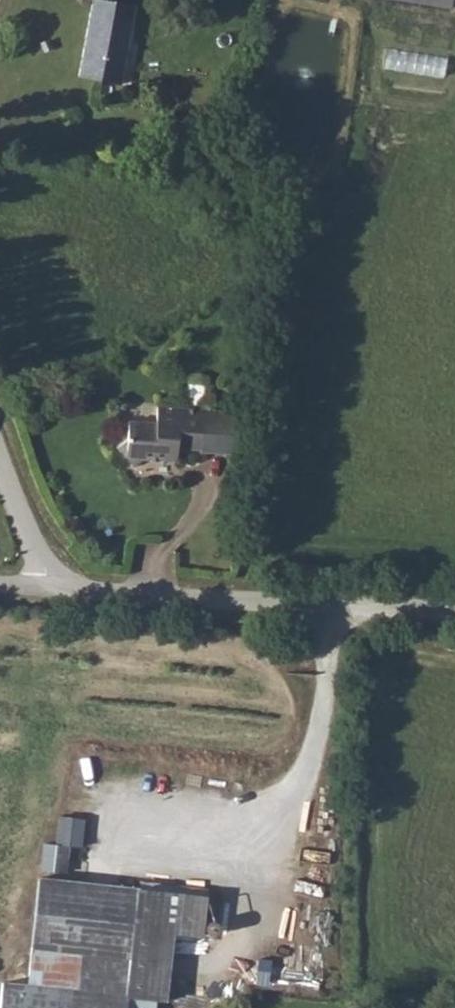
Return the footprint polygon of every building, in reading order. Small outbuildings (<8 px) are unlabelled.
[(78,76),(121,84),(136,5),(112,0),(92,0),(78,76)] [(431,70),(433,57),(404,51),(401,64),(431,70)] [(127,440),(117,449),(133,468),(143,460),(173,463),(175,452),(199,454),(198,456),(229,459),(233,417),(202,414),(156,410),(154,425),(129,423),(127,440)] [(69,868),(71,844),(84,845),(87,815),(60,813),(57,841),(45,840),(43,866),(69,868)] [(38,880),(29,970),(170,985),(174,937),(205,940),(209,898),(38,880)] [(0,1000),(0,1007),(125,1007),(126,999),(159,1002),(168,1003),(170,985),(29,970),(27,985),(2,982),(0,1000)]
